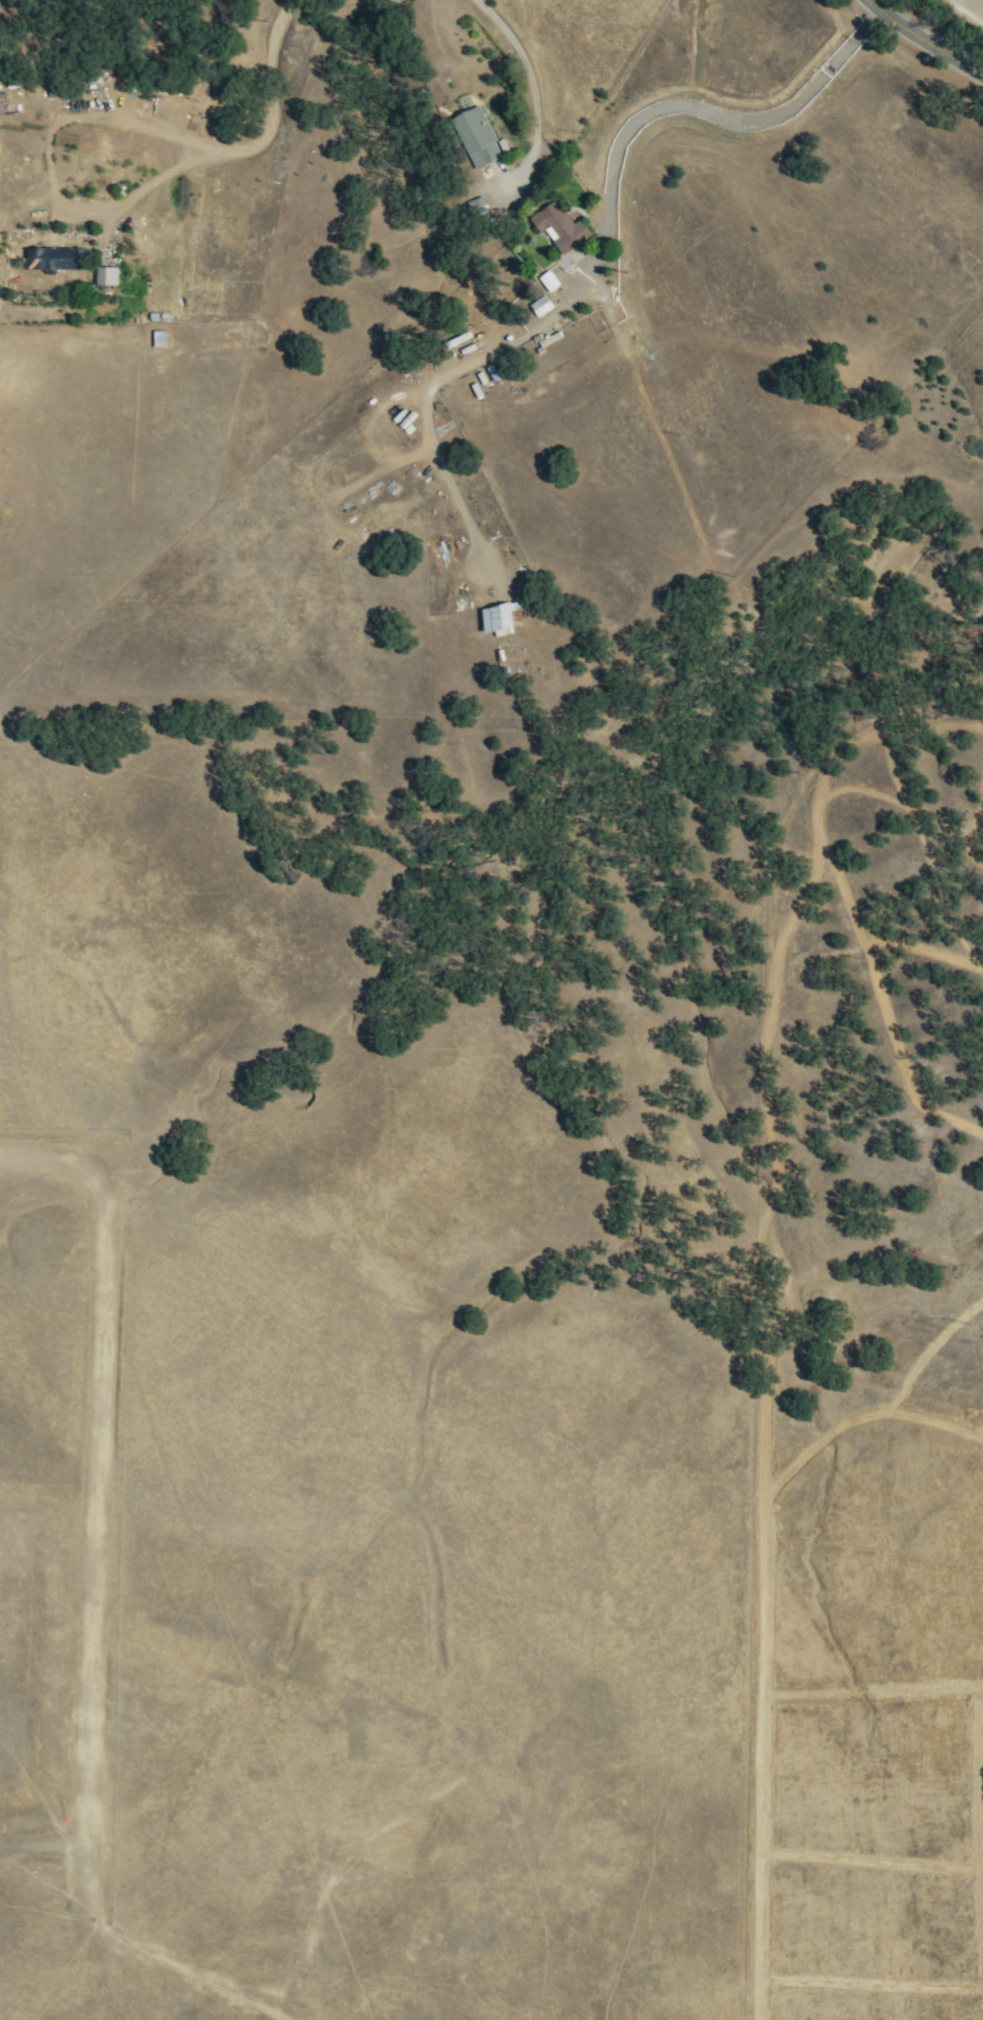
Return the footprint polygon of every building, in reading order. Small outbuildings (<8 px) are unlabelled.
[(479,105),(453,118),(478,169),(504,156),(479,105)] [(574,224),(557,200),(531,219),(542,234),(546,230),(565,256),(594,235),(582,219),(574,224)] [(27,269),(45,269),(45,274),(56,274),(56,269),(82,268),(82,247),(26,248),(27,269)] [(118,267),(95,268),(95,286),(118,285),(118,267)] [(554,307),(546,294),(530,304),(537,317),(554,307)] [(486,633),(495,632),(496,636),(511,634),(510,626),(523,624),(519,602),(481,609),(486,633)]
